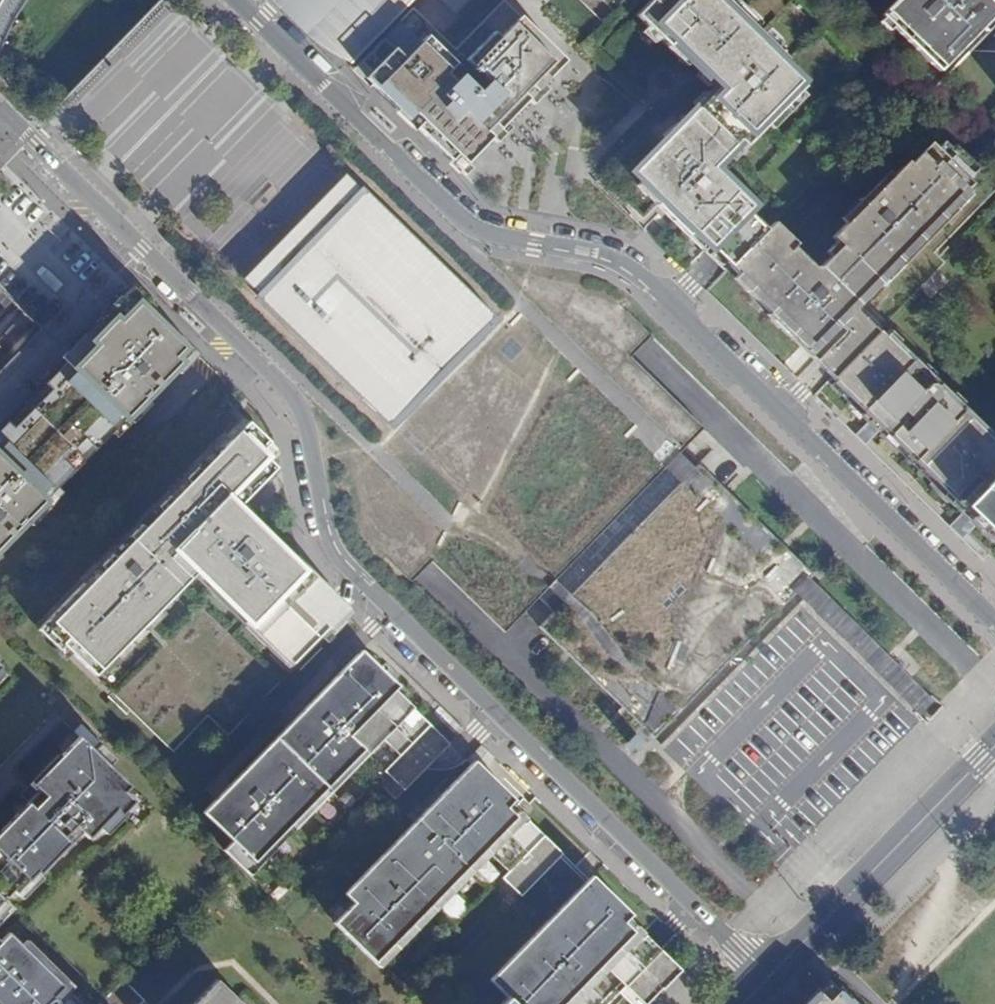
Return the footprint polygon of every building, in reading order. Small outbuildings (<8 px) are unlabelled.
[(289,3),(297,11),(345,59),(403,0),(285,0),(289,3)] [(801,87),(778,66),(784,60),(723,0),(650,0),(634,16),(666,48),(671,44),(716,88),(639,166),(644,171),(637,178),(676,216),(671,222),(702,252),(707,246),(717,256),(729,267),(764,231),(729,196),(733,192),(709,168),(736,140),(743,146),(801,87)] [(865,2),(940,75),(964,50),(978,35),(994,18),(994,9),(986,0),(867,0),(865,2)] [(411,7),(353,67),(465,178),(571,69),(502,3),(456,50),(411,7)] [(428,557),(501,628),(535,594),(584,543),(621,505),(666,459),(701,424),(628,353),(648,332),(599,284),(497,267),(337,111),(315,133),(200,251),(180,272),(340,428),(359,530),(408,578),(428,557)] [(764,231),(729,267),(750,288),(746,293),(767,314),(765,315),(822,366),(834,376),(879,330),(901,307),(882,288),(895,275),(892,272),(912,251),(915,254),(956,212),(951,208),(972,186),(968,183),(978,172),(955,148),(951,152),(943,145),(936,152),(930,145),(883,194),(879,191),(832,239),(836,243),(825,254),(829,258),(819,269),(813,268),(791,248),(794,245),(772,223),(764,231)] [(948,280),(937,270),(926,283),(936,293),(948,280)] [(135,292),(70,358),(0,429),(0,565),(58,506),(52,501),(126,427),(129,429),(192,366),(187,360),(195,351),(135,292)] [(973,422),(969,426),(956,414),(961,410),(879,330),(834,376),(836,379),(840,374),(851,384),(846,388),(912,452),(916,448),(940,472),(936,476),(994,534),(994,443),(973,422)] [(210,453),(39,628),(169,755),(204,720),(224,739),(325,636),(327,638),(345,620),(334,609),(245,522),(242,524),(229,511),(249,491),(241,482),(261,461),(256,456),(260,451),(239,430),(214,456),(210,453)] [(636,520),(621,505),(584,543),(599,558),(550,608),(536,623),(649,734),(801,579),(810,570),(696,459),(682,473),(636,520)] [(621,505),(636,520),(682,473),(666,459),(621,505)] [(599,558),(584,543),(535,594),(550,608),(599,558)] [(449,743),(357,654),(303,709),(303,717),(290,730),(286,726),(230,784),(230,792),(219,803),(214,799),(202,812),(231,841),(223,850),(248,874),(372,747),(372,740),(378,734),(382,738),(399,754),(384,770),(403,789),(449,743)] [(303,709),(286,726),(290,730),(303,717),(303,709)] [(372,740),(372,747),(382,738),(378,734),(372,740)] [(28,803),(0,831),(0,902),(3,899),(4,899),(12,891),(15,894),(37,872),(39,874),(69,843),(63,837),(74,825),(87,839),(115,810),(121,815),(134,802),(124,792),(130,786),(79,736),(59,757),(64,761),(48,777),(44,773),(32,784),(44,797),(33,808),(28,803)] [(471,761),(344,893),(353,902),(334,922),(375,961),(383,953),(387,957),(479,860),(479,853),(484,847),(489,851),(508,869),(502,875),(521,893),(563,850),(471,761)] [(230,784),(214,799),(219,803),(230,792),(230,784)] [(479,853),(479,860),(489,851),(484,847),(479,853)] [(589,875),(489,978),(499,987),(507,996),(500,1003),(606,1003),(627,982),(647,1002),(682,965),(659,942),(589,875)] [(0,902),(0,921),(12,908),(4,899),(3,899),(0,902)] [(67,992),(72,986),(61,974),(56,980),(21,945),(8,932),(0,940),(0,1003),(80,1003),(67,992)] [(21,945),(56,980),(61,974),(26,940),(21,945)] [(828,979),(803,1003),(854,1003),(828,979)] [(222,985),(203,1003),(242,1003),(222,985)]
